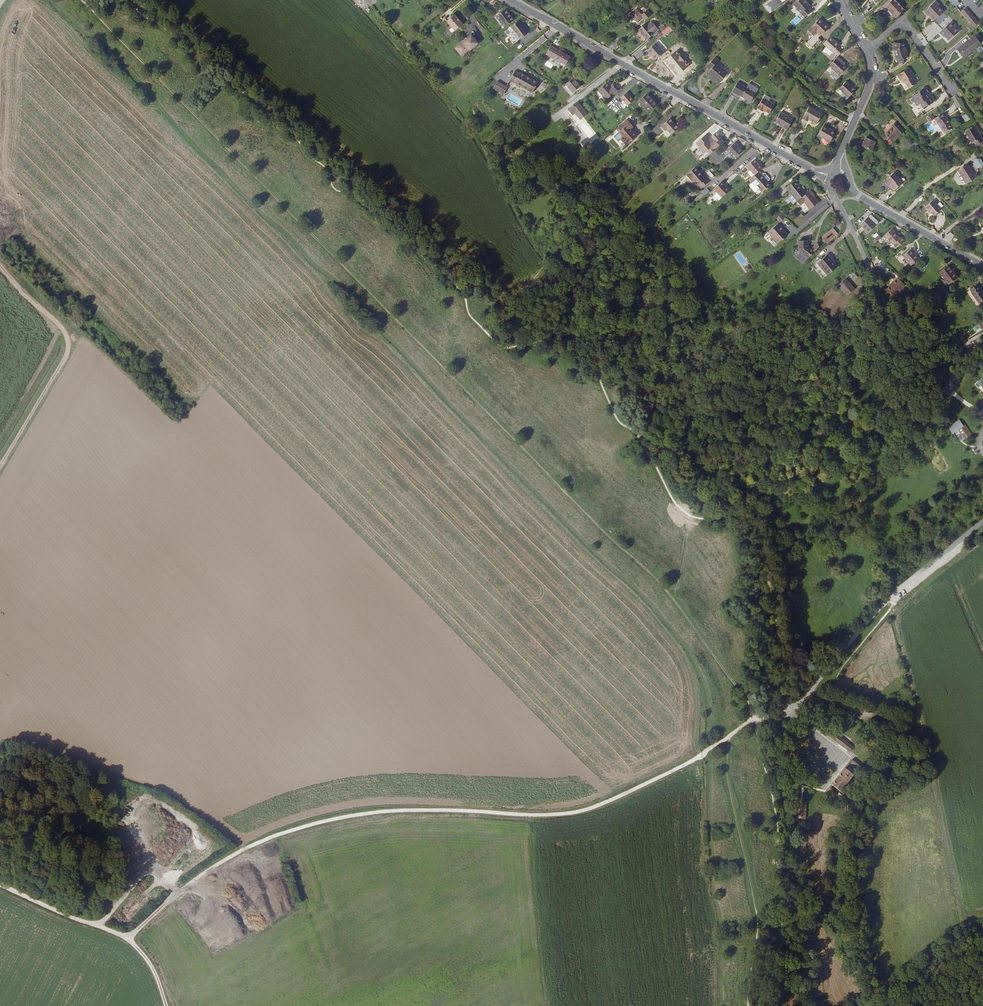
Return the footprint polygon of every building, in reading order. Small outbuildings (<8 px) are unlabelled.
[(765,6),(770,13),(783,4),(782,2),(785,0),(772,0),(765,6)] [(792,4),(804,18),(812,12),(808,7),(810,5),(806,0),(797,0),(792,4)] [(904,9),(896,0),(890,0),(885,4),(888,7),(888,8),(888,9),(891,13),(892,13),(895,16),(904,9)] [(636,6),(628,12),(637,25),(652,13),(648,9),(642,13),(636,6)] [(946,18),(941,13),(942,12),(938,8),(932,14),(928,18),(931,22),(932,22),(937,27),(946,18)] [(506,27),(516,19),(513,15),(511,16),(506,9),(497,15),(506,27)] [(458,18),(459,17),(455,13),(447,20),(455,29),(463,22),(460,19),(458,18)] [(963,19),(976,34),(981,29),(969,14),(963,19)] [(820,18),(808,30),(814,36),(812,38),(809,41),(814,46),(817,43),(819,46),(822,42),(818,38),(820,36),(829,26),(820,18)] [(523,25),(524,23),(521,20),(510,29),(513,32),(509,35),(514,43),(528,33),(527,30),(523,25)] [(645,31),(649,36),(654,32),(647,23),(642,27),(645,31)] [(669,26),(661,32),(664,35),(670,30),(669,29),(671,28),(669,26)] [(954,28),(943,39),(947,43),(948,42),(951,47),(956,42),(956,43),(961,38),(957,34),(958,32),(954,28)] [(473,39),(475,37),(476,36),(472,32),(455,46),(463,55),(466,52),(465,50),(462,52),(457,46),(464,41),(465,42),(469,38),(472,38),(473,39)] [(957,49),(964,58),(982,44),(976,35),(957,49)] [(834,40),(829,36),(822,44),(825,47),(831,53),(832,52),(837,56),(841,51),(842,50),(837,46),(838,45),(833,41),(834,40)] [(479,42),(475,37),(473,39),(472,38),(469,38),(465,42),(464,41),(457,46),(462,52),(465,50),(466,52),(470,49),(471,50),(479,42)] [(618,38),(612,43),(614,46),(621,41),(618,38)] [(651,53),(656,58),(664,51),(656,42),(647,50),(650,53),(651,53)] [(551,45),(546,54),(561,63),(563,64),(564,64),(565,65),(570,56),(551,45)] [(901,61),(899,62),(902,67),(911,61),(909,58),(910,58),(908,50),(907,50),(907,49),(907,47),(896,46),(896,52),(898,52),(901,61)] [(828,56),(831,53),(825,47),(822,51),(828,56)] [(674,56),(667,61),(669,64),(667,65),(672,71),(681,64),(674,56)] [(710,69),(706,74),(711,78),(712,77),(714,79),(719,83),(728,72),(716,62),(719,59),(714,56),(705,65),(710,69)] [(841,59),(838,56),(833,61),(829,65),(839,75),(847,66),(845,64),(840,60),(841,59)] [(544,65),(551,69),(553,64),(546,61),(544,65)] [(515,71),(511,79),(515,81),(515,83),(532,93),(538,82),(520,72),(520,73),(515,71)] [(917,86),(920,84),(916,79),(917,79),(912,71),(901,79),(903,83),(904,82),(906,82),(908,86),(913,92),(919,88),(917,86)] [(678,72),(671,78),(674,81),(680,75),(678,72)] [(574,76),(563,84),(571,94),(578,89),(577,87),(580,85),(574,76)] [(496,81),(493,89),(504,94),(508,86),(496,81)] [(850,85),(850,84),(847,81),(840,89),(848,97),(855,89),(852,87),(850,85)] [(602,91),(610,84),(608,82),(600,89),(602,91)] [(736,82),(731,91),(740,96),(749,102),(755,93),(746,88),(736,82)] [(612,86),(610,84),(602,91),(606,96),(618,86),(617,85),(614,88),(612,86)] [(618,86),(606,96),(609,98),(620,88),(618,86)] [(923,95),(916,100),(919,104),(921,103),(924,107),(925,107),(926,106),(929,111),(938,105),(934,100),(933,100),(931,97),(933,96),(929,90),(923,95)] [(629,105),(635,100),(628,92),(622,97),(625,100),(629,105)] [(649,93),(640,101),(650,111),(659,104),(655,100),(650,96),(651,95),(649,93)] [(768,101),(762,98),(756,108),(762,112),(763,111),(768,114),(774,105),(768,101)] [(576,103),(569,109),(574,115),(576,113),(582,119),(588,113),(580,103),(578,105),(576,103)] [(807,121),(815,125),(821,114),(808,108),(801,120),(806,123),(807,121)] [(785,127),(787,128),(792,119),(779,112),(775,122),(785,127)] [(962,116),(966,122),(970,119),(966,113),(962,116)] [(932,114),(926,118),(929,122),(935,119),(932,114)] [(938,121),(942,125),(948,134),(956,129),(952,124),(954,123),(953,122),(951,119),(950,120),(949,119),(948,118),(946,115),(938,121)] [(670,118),(661,126),(665,130),(668,127),(673,133),(679,128),(670,118)] [(627,119),(617,127),(620,130),(618,132),(622,136),(619,139),(625,146),(636,136),(630,129),(633,126),(627,119)] [(836,131),(823,125),(817,135),(821,137),(822,136),(826,138),(825,139),(830,141),(836,131)] [(895,130),(888,137),(895,146),(908,134),(898,125),(894,129),(895,130)] [(668,127),(665,130),(670,136),(673,133),(668,127)] [(982,146),(982,134),(982,132),(979,128),(969,134),(970,137),(969,140),(971,143),(974,142),(976,145),(978,144),(981,148),(982,147),(982,146)] [(713,152),(716,156),(734,141),(730,137),(728,139),(726,137),(726,135),(722,133),(721,135),(720,135),(718,137),(721,141),(717,144),(714,140),(711,137),(703,144),(706,148),(706,150),(710,154),(711,154),(713,152)] [(879,146),(869,142),(865,149),(875,154),(879,146)] [(925,146),(921,142),(916,146),(920,150),(925,146)] [(740,143),(729,153),(737,161),(748,151),(740,143)] [(755,178),(761,174),(763,171),(756,163),(748,170),(755,178)] [(715,184),(701,169),(693,177),(695,180),(697,178),(700,182),(702,183),(703,182),(706,186),(709,189),(715,184)] [(966,185),(968,188),(972,187),(975,185),(978,182),(976,179),(972,172),(970,169),(966,171),(966,172),(964,173),(963,172),(958,177),(963,185),(966,185)] [(755,178),(752,181),(764,195),(767,192),(768,193),(772,188),(763,178),(764,177),(761,174),(755,178)] [(891,186),(894,188),(896,191),(905,184),(897,175),(888,183),(888,185),(890,187),(891,186)] [(789,191),(795,199),(805,192),(799,183),(789,191)] [(723,185),(715,192),(724,201),(731,194),(723,185)] [(795,199),(800,205),(810,197),(805,192),(795,199)] [(807,206),(807,207),(816,201),(815,200),(817,199),(813,194),(810,197),(800,205),(803,209),(807,206)] [(816,201),(807,207),(812,214),(821,207),(816,201)] [(932,204),(924,212),(929,218),(930,218),(931,217),(933,220),(941,214),(932,204)] [(872,219),(870,219),(860,227),(868,236),(876,229),(872,226),(875,223),(872,219)] [(781,226),(771,235),(781,246),(791,237),(781,226)] [(831,246),(842,237),(837,231),(826,240),(830,245),(831,246)] [(897,237),(893,233),(884,241),(887,245),(889,244),(898,254),(907,246),(903,242),(901,244),(895,238),(897,237)] [(811,243),(802,242),(802,250),(803,252),(799,255),(805,263),(810,259),(817,254),(823,249),(821,245),(814,250),(812,248),(811,248),(811,243)] [(907,258),(915,267),(922,261),(914,251),(907,258)] [(831,254),(817,267),(827,278),(841,266),(831,254)] [(947,283),(952,289),(959,284),(948,270),(941,275),(947,283)] [(854,281),(858,277),(853,271),(849,275),(854,281)] [(895,300),(908,288),(901,281),(888,293),(895,300)] [(840,292),(848,284),(847,283),(838,290),(840,292)] [(857,294),(848,284),(840,292),(845,298),(846,296),(850,300),(857,294)] [(972,295),(979,306),(982,303),(982,296),(982,294),(982,293),(978,287),(975,289),(977,292),(972,295)] [(978,344),(975,346),(980,354),(982,352),(982,351),(981,348),(978,344)] [(960,420),(948,426),(952,434),(958,431),(963,440),(972,435),(966,424),(963,426),(960,420)] [(841,738),(837,744),(849,753),(850,752),(851,752),(854,749),(841,738)] [(842,790),(853,775),(845,768),(831,785),(840,791),(842,790)]
